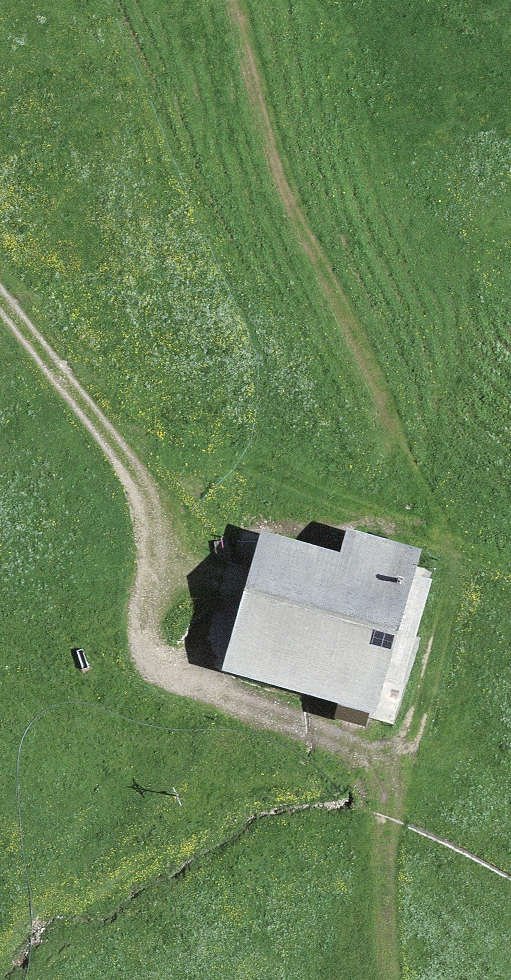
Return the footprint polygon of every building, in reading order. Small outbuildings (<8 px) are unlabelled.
[(371,537),(296,515),(256,650),(395,691),(443,530),(379,511),(371,537)]
